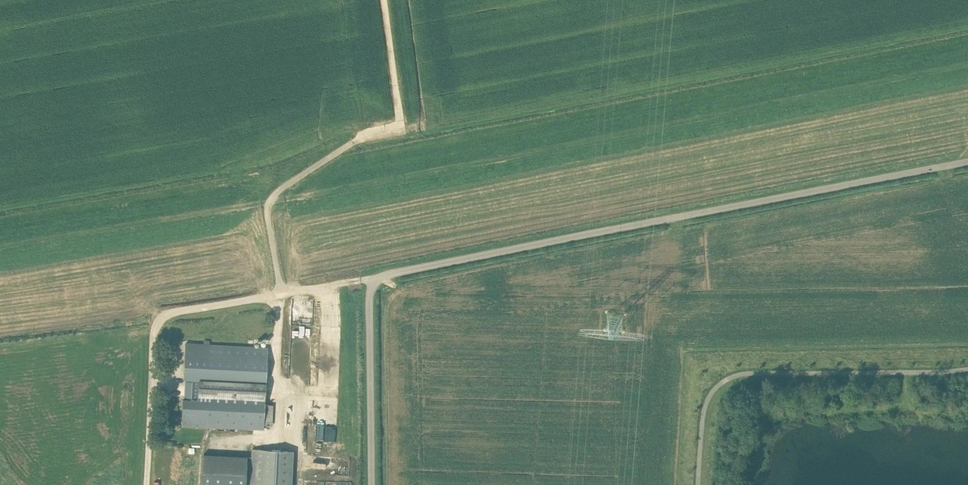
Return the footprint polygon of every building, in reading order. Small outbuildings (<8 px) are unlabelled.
[(183,399),(182,425),(264,429),(265,403),(197,400),(198,380),(266,383),(268,347),(210,344),(210,341),(204,340),(204,344),(186,343),(184,379),(186,379),(185,399),(183,399)] [(251,484),(291,484),(293,451),(253,448),(251,484)] [(203,453),(202,484),(245,484),(247,455),(203,453)]
